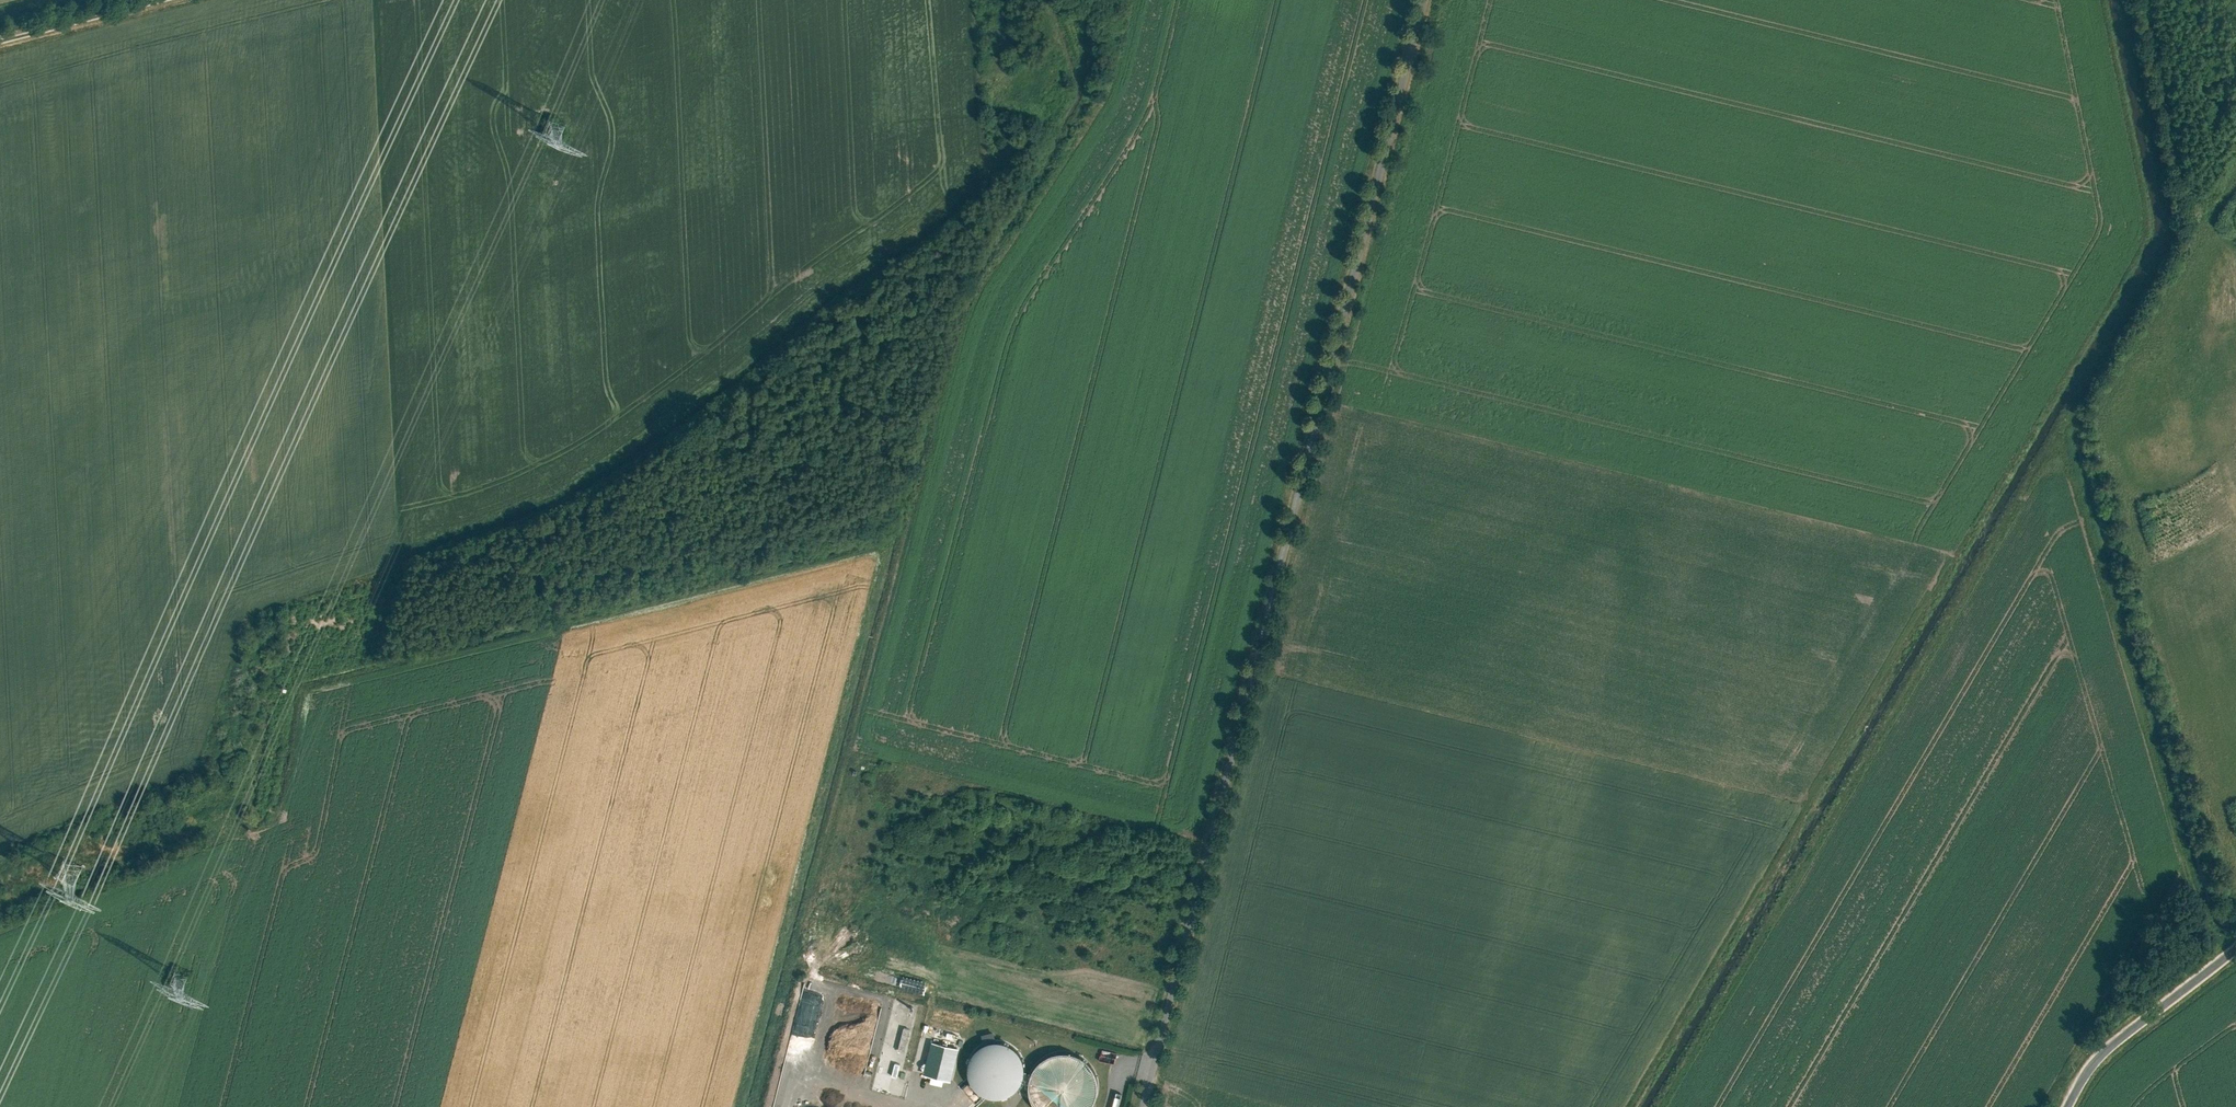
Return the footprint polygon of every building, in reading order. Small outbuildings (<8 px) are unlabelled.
[(902,1027),(896,1049),(905,1051),(911,1029),(902,1027)] [(1019,1077),(1022,1069),(1023,1060),(1020,1051),(1014,1044),(1007,1039),(998,1036),(989,1037),(981,1040),(974,1046),(970,1054),(968,1063),(969,1072),(973,1080),(980,1086),(988,1090),(997,1091),(1006,1089),(1013,1084),(1019,1077)] [(942,1078),(950,1080),(957,1047),(929,1041),(922,1074),(930,1075),(929,1082),(941,1085),(942,1078)] [(1095,1086),(1095,1075),(1091,1064),(1083,1055),(1073,1049),(1061,1047),(1050,1050),(1039,1055),(1032,1064),(1028,1075),(1028,1087),(1031,1097),(1037,1106),(1039,1106),(1084,1106),(1085,1106),(1092,1097),(1095,1086)] [(897,1076),(900,1064),(894,1062),(891,1075),(897,1076)]
